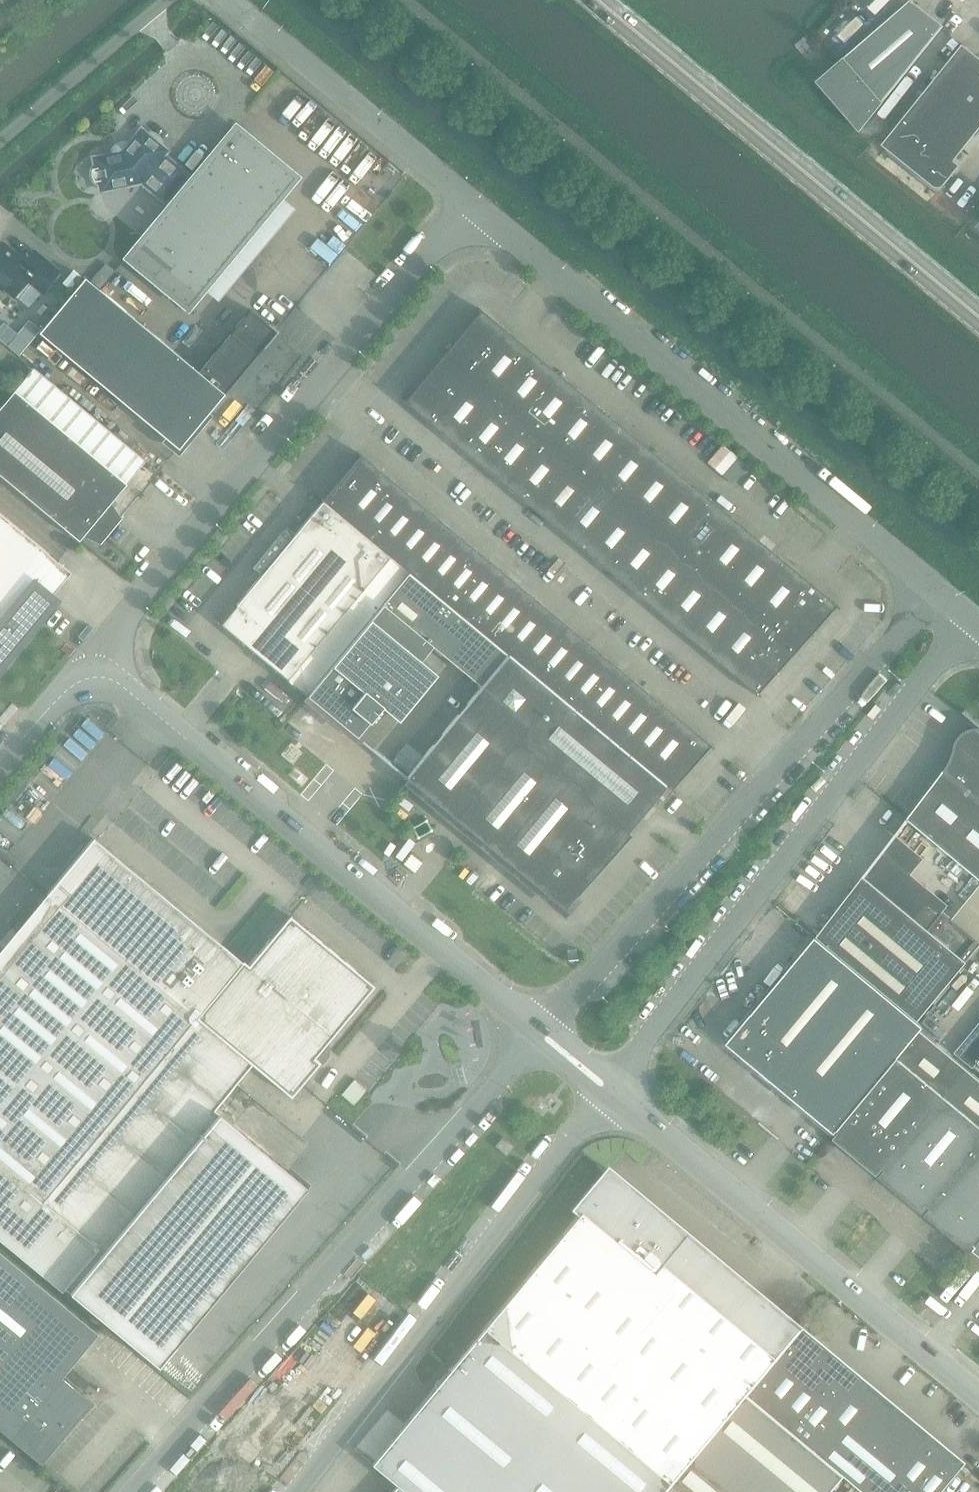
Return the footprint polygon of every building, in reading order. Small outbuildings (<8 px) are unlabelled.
[(823,78),(818,83),(859,131),(864,125),(943,26),(911,2),(843,61),(823,78)] [(943,69),(978,99),(978,57),(963,44),(943,69)] [(934,186),(935,186),(936,187),(938,187),(939,187),(941,187),(942,186),(944,186),(945,184),(952,176),(946,171),(978,130),(978,99),(943,69),(882,145),(934,186)] [(94,159),(96,166),(93,170),(93,175),(96,180),(100,183),(101,190),(140,182),(164,202),(166,200),(171,204),(127,258),(187,308),(202,290),(218,302),(294,208),(279,197),(296,177),(235,127),(191,180),(185,176),(187,174),(163,154),(166,151),(141,130),(129,145),(124,144),(119,146),(115,150),(113,154),(94,159)] [(0,290),(5,288),(14,296),(29,308),(42,292),(43,292),(59,272),(46,262),(44,264),(31,254),(24,262),(2,244),(0,247),(0,289),(0,290)] [(98,272),(91,281),(100,289),(107,279),(98,272)] [(164,344),(99,290),(85,278),(38,333),(178,449),(224,394),(198,372),(164,344)] [(253,306),(198,372),(224,394),(225,394),(279,328),(253,306)] [(480,312),(448,350),(406,401),(404,399),(402,399),(402,401),(758,696),(759,696),(759,694),(757,693),(835,606),(837,608),(838,608),(838,607),(479,308),(477,309),(478,310),(480,312)] [(17,335),(8,346),(19,355),(29,344),(17,335)] [(14,391),(14,390),(13,392),(0,408),(0,475),(64,528),(79,541),(83,536),(100,544),(121,518),(111,502),(126,484),(14,391)] [(409,573),(307,695),(306,696),(356,738),(381,708),(397,721),(436,674),(420,661),(432,646),(481,687),(406,777),(405,778),(563,910),(630,835),(627,832),(665,787),(507,655),(508,655),(665,786),(673,792),(674,791),(674,790),(672,788),(709,746),(711,748),(713,748),(712,747),(359,453),(357,453),(357,454),(360,456),(324,499),(322,497),(320,498),(320,499),(409,573)] [(233,633),(235,636),(217,621),(216,622),(306,696),(307,695),(409,573),(322,501),(236,606),(233,610),(232,614),(231,619),(230,624),(231,628),(233,633)] [(70,572),(0,514),(0,657),(70,572)] [(975,727),(967,730),(960,735),(956,742),(954,752),(950,761),(945,770),(908,818),(978,878),(978,728),(975,727)] [(907,819),(895,835),(897,837),(909,820),(907,819)] [(63,1291),(65,1288),(158,1366),(306,1186),(214,1109),(251,1064),(291,1097),(320,1062),(314,1057),(374,986),(290,916),(248,965),(243,961),(242,962),(93,838),(0,951),(0,1239),(63,1291)] [(866,872),(817,936),(919,1021),(968,962),(866,877),(868,874),(866,872)] [(725,1044),(834,1134),(898,1058),(920,1031),(924,1027),(816,937),(727,1044),(726,1043),(725,1044)] [(834,1134),(834,1135),(973,1250),(978,1242),(978,1080),(920,1031),(898,1058),(834,1134)] [(514,1146),(503,1137),(495,1146),(506,1155),(514,1146)] [(840,1474),(861,1491),(937,1491),(958,1467),(965,1473),(967,1473),(968,1472),(968,1470),(956,1460),(600,1164),(598,1164),(597,1166),(598,1168),(605,1173),(576,1208),(580,1212),(485,1327),(484,1327),(449,1368),(450,1369),(405,1423),(371,1464),(397,1485),(396,1486),(403,1491),(825,1491),(840,1474)] [(86,1409),(82,1395),(61,1378),(98,1334),(0,1253),(0,1430),(41,1464),(86,1409)]
